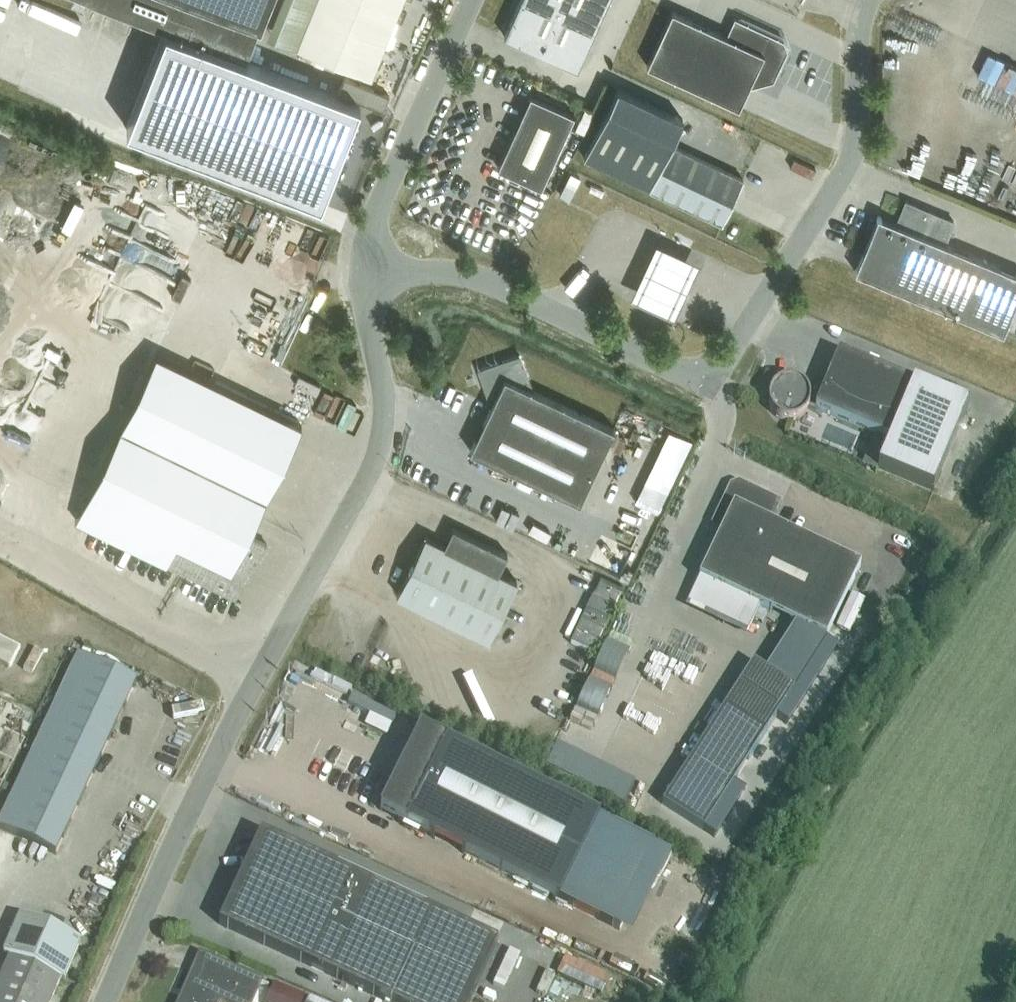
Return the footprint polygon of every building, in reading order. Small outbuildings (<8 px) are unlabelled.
[(149,20),(110,121),(306,198),(345,97),(246,58),(269,0),(99,0),(149,20)] [(296,48),(371,79),(404,0),(316,0),(296,48)] [(504,36),(578,69),(609,0),(520,0),(504,36)] [(673,9),(648,64),(740,107),(756,71),(775,80),(789,49),(785,39),(736,16),(727,35),(673,9)] [(723,223),(744,179),(669,143),(681,118),(618,87),(585,156),(723,223)] [(542,187),(575,114),(531,94),(498,167),(542,187)] [(559,194),(569,200),(581,177),(572,172),(559,194)] [(1003,332),(1015,301),(1015,272),(945,243),(954,220),(906,200),(897,223),(878,215),(855,270),(1003,332)] [(673,318),(697,263),(653,244),(629,299),(673,318)] [(306,295),(311,284),(304,280),(299,292),(306,295)] [(969,406),(838,352),(815,408),(890,440),(878,468),(934,491),(969,406)] [(470,449),(580,502),(615,428),(533,389),(520,354),(479,369),(491,404),(470,449)] [(156,355),(122,427),(77,520),(168,564),(186,572),(237,597),(256,558),(261,560),(269,544),(249,535),(302,425),(156,355)] [(765,384),(774,387),(770,393),(768,401),(770,408),(774,414),(780,419),(787,421),(794,421),(801,418),(806,412),(809,406),(810,399),(808,392),(804,386),(799,382),(792,380),(785,381),(769,374),(765,384)] [(795,689),(826,639),(861,565),(772,523),(782,501),(739,481),(730,484),(711,524),(714,533),(719,535),(698,578),(797,625),(768,672),(795,689)] [(398,594),(489,639),(517,581),(426,536),(398,594)] [(604,654),(632,584),(604,572),(575,643),(604,654)] [(618,643),(605,673),(627,682),(639,653),(618,643)] [(0,819),(0,828),(55,854),(136,681),(78,653),(0,819)] [(665,806),(706,832),(795,689),(768,672),(754,663),(665,806)] [(611,718),(621,689),(594,679),(584,708),(611,718)] [(351,695),(346,704),(390,726),(395,717),(351,695)] [(388,795),(379,811),(397,820),(558,900),(612,927),(653,846),(599,819),(420,729),(388,795)] [(565,746),(556,763),(572,771),(580,753),(565,746)] [(574,776),(642,808),(653,784),(585,752),(574,776)] [(260,832),(218,925),(387,1001),(470,1001),(497,942),(260,832)] [(60,978),(64,980),(80,942),(20,916),(3,954),(9,956),(0,977),(0,1001),(50,1001),(60,978)] [(259,982),(201,956),(180,1001),(217,1001),(218,1001),(220,1001),(250,1001),(259,982)] [(305,996),(275,983),(266,1001),(303,1001),(305,996)]
